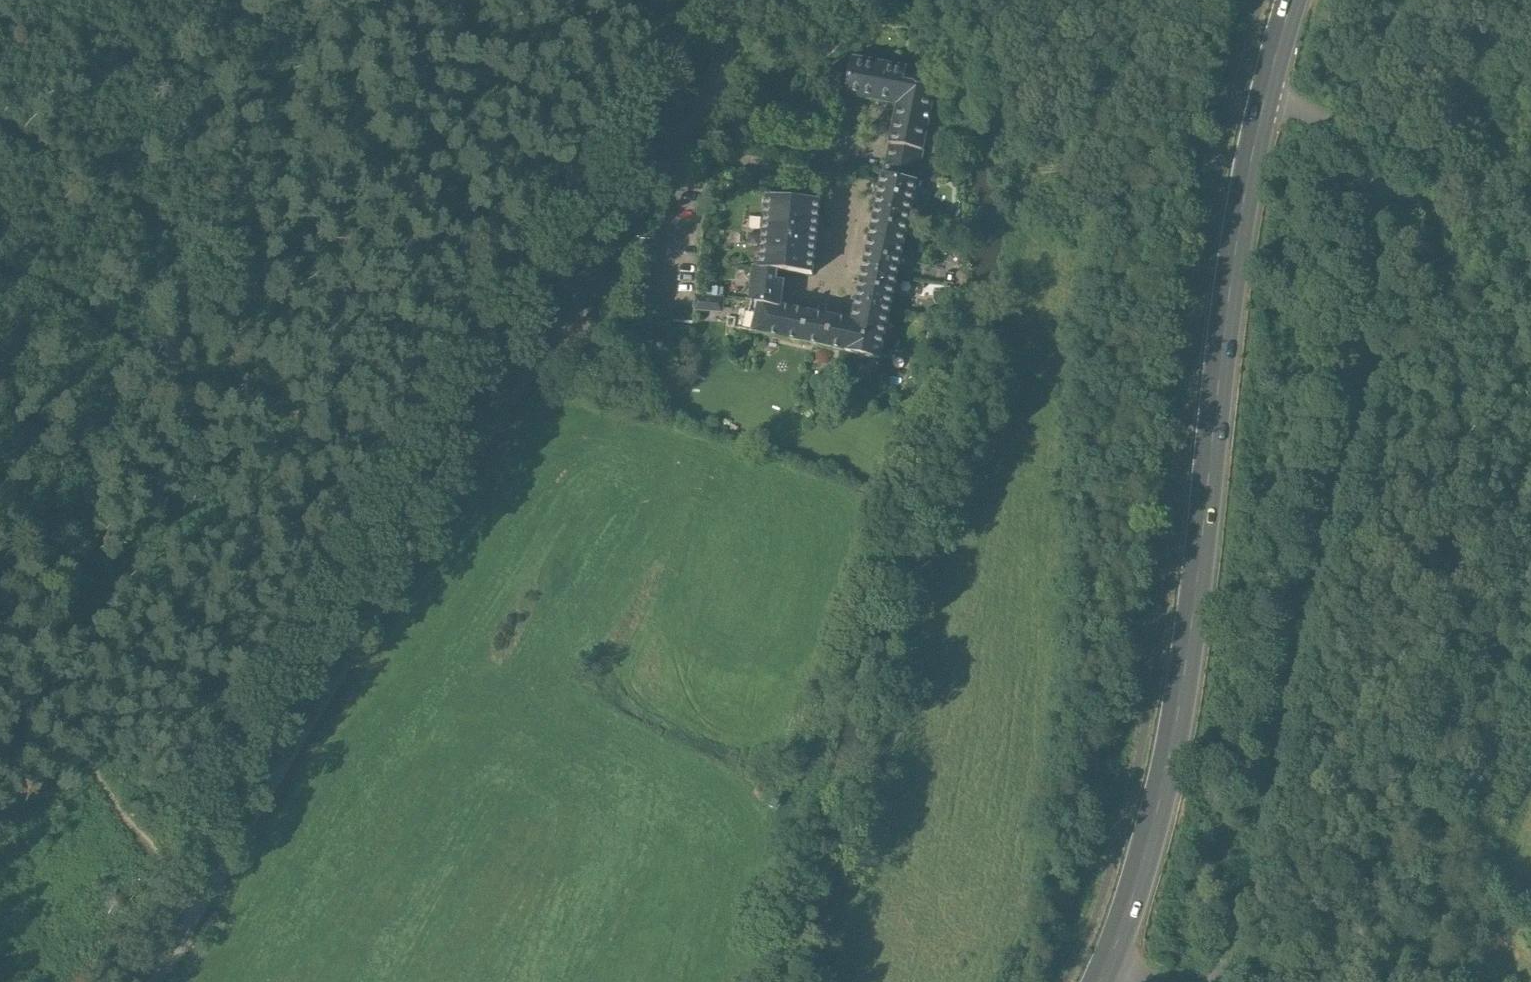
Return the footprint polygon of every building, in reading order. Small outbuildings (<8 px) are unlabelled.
[(938,75),(852,57),(844,92),(897,104),(853,320),(780,306),(783,281),(776,280),(777,270),(761,268),(761,266),(754,266),(751,302),(758,303),(752,330),(879,359),(938,75)] [(821,201),(767,196),(761,266),(761,268),(777,270),(813,273),(821,201)] [(723,297),(697,295),(696,309),(722,311),(723,297)]
